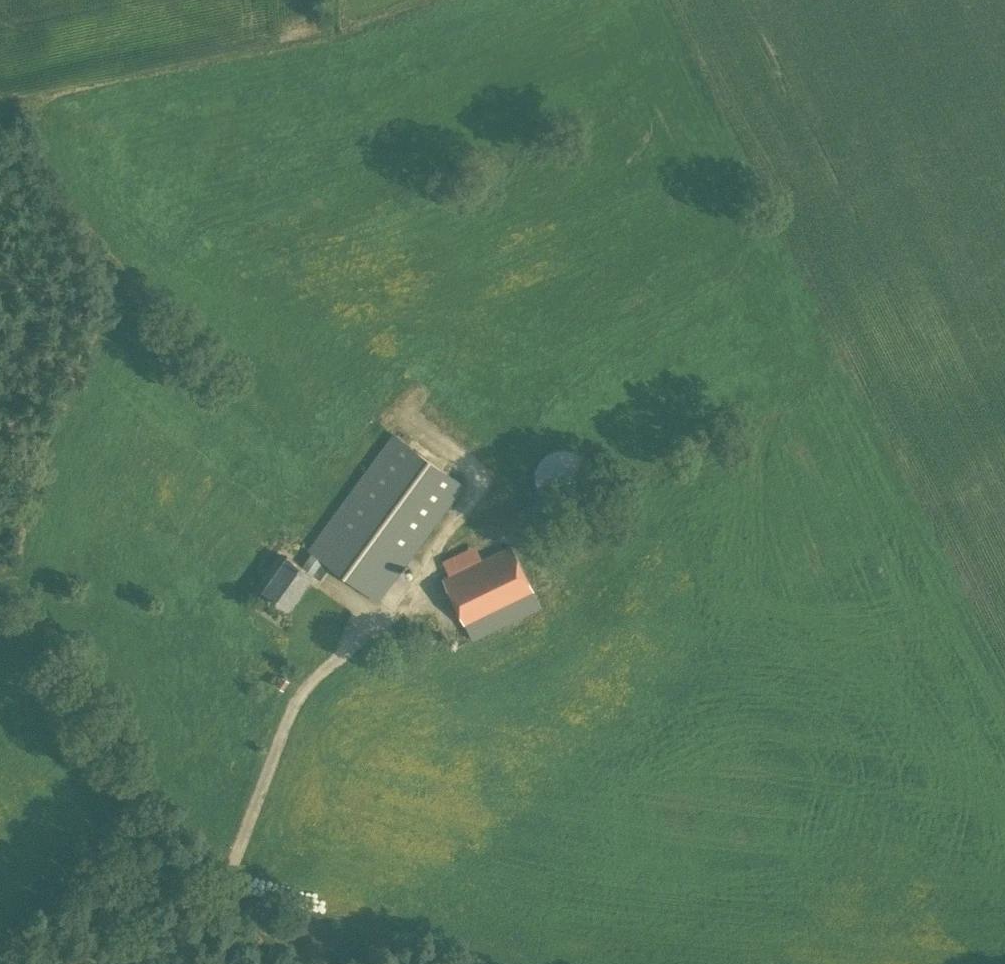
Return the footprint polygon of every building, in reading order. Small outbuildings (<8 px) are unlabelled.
[(312,553),(301,566),(287,556),(263,589),(288,607),(312,574),(320,579),(330,565),(377,601),(464,484),(394,433),(308,550),(312,553)] [(589,464),(584,456),(576,451),(568,448),(559,448),(550,451),(542,456),(537,463),(534,472),(533,475),(533,477),(535,486),(539,494),(545,500),(552,505),(561,507),(570,506),(578,503),(585,497),(590,490),(592,481),(592,472),(589,464)] [(541,607),(512,545),(442,578),(473,640),(541,607)]
